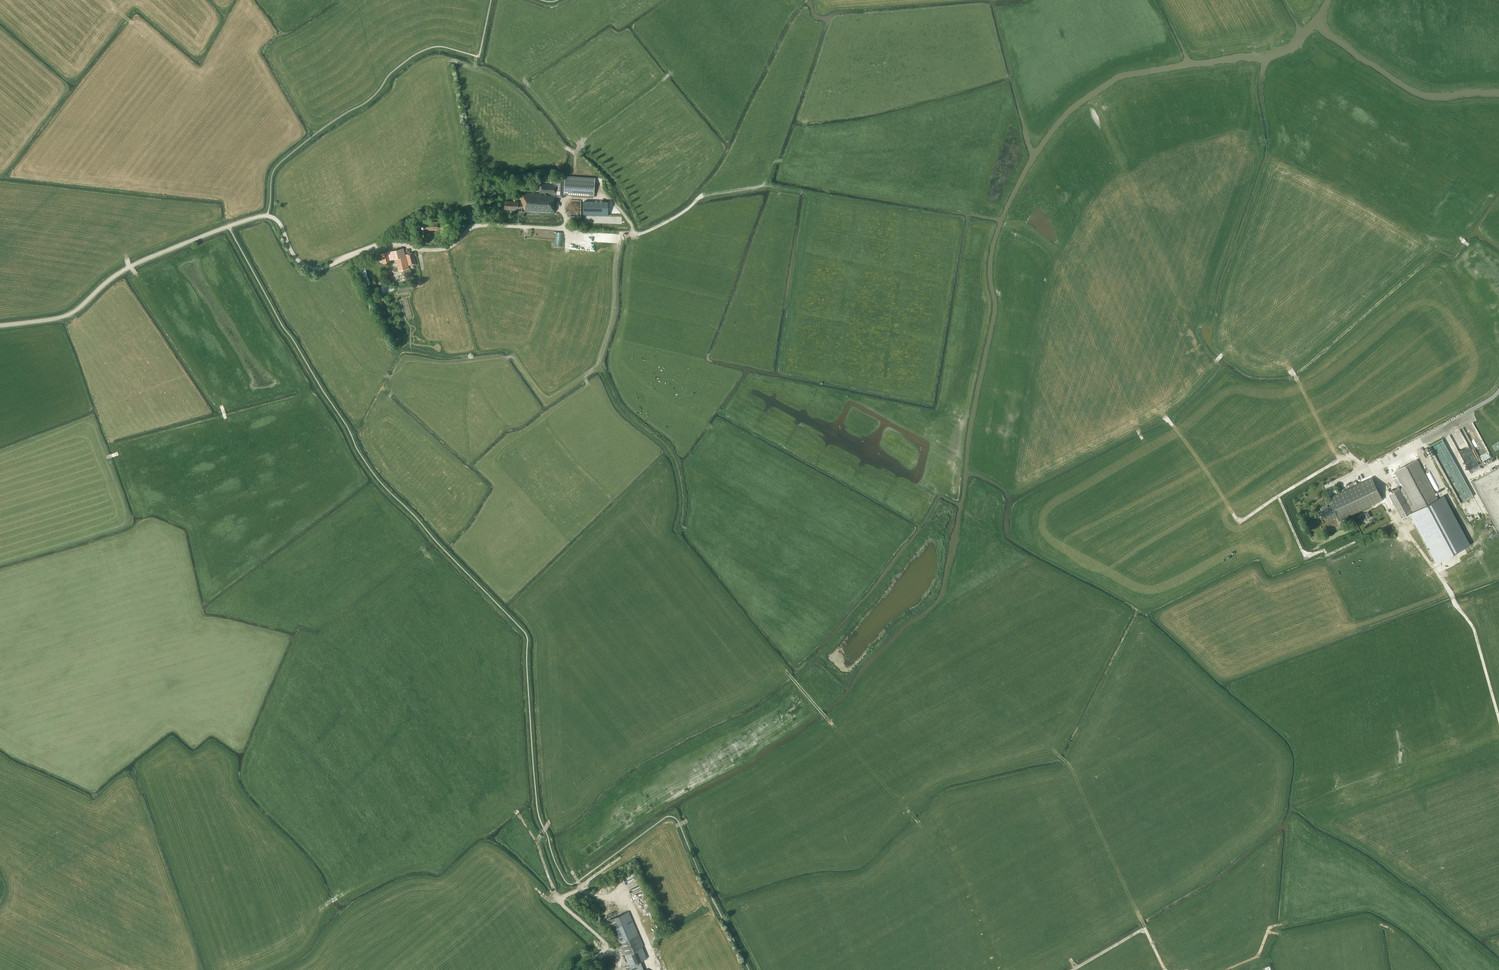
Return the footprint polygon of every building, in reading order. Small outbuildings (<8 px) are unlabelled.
[(596,178),(566,176),(565,191),(595,193),(596,178)] [(554,213),(556,185),(540,184),(540,194),(526,193),(526,194),(521,193),(521,202),(517,201),(517,197),(516,197),(516,196),(514,196),(514,197),(513,201),(505,201),(505,208),(520,209),(520,211),(524,212),(524,211),(554,213)] [(608,202),(583,201),(583,214),(608,215),(608,202)] [(442,228),(442,227),(441,226),(441,223),(442,223),(442,222),(441,223),(439,221),(438,220),(438,221),(421,222),(422,230),(438,229),(438,230),(439,230),(439,229),(441,227),(442,228)] [(399,271),(409,269),(408,265),(416,264),(413,252),(405,254),(404,248),(394,250),(381,254),(384,263),(390,262),(390,260),(396,259),(399,271)] [(371,283),(366,264),(358,267),(363,286),(371,283)] [(383,293),(395,290),(394,283),(381,286),(383,293)] [(1470,471),(1480,466),(1467,439),(1457,444),(1470,471)] [(1438,499),(1417,459),(1394,471),(1403,487),(1400,489),(1400,488),(1389,494),(1402,518),(1413,512),(1412,512),(1415,510),(1416,511),(1438,499)] [(1331,496),(1332,499),(1326,502),(1327,504),(1320,508),(1322,510),(1318,512),(1321,518),(1335,512),(1339,520),(1383,500),(1372,477),(1331,496)] [(1368,512),(1357,517),(1360,522),(1370,517),(1368,512)] [(1486,532),(1479,535),(1482,540),(1488,537),(1486,532)] [(638,895),(645,892),(640,880),(636,872),(624,877),(625,880),(629,879),(631,884),(626,886),(629,893),(635,890),(638,895)] [(644,950),(643,946),(629,911),(611,919),(629,965),(625,967),(626,969),(644,969),(640,961),(648,958),(644,950)]
